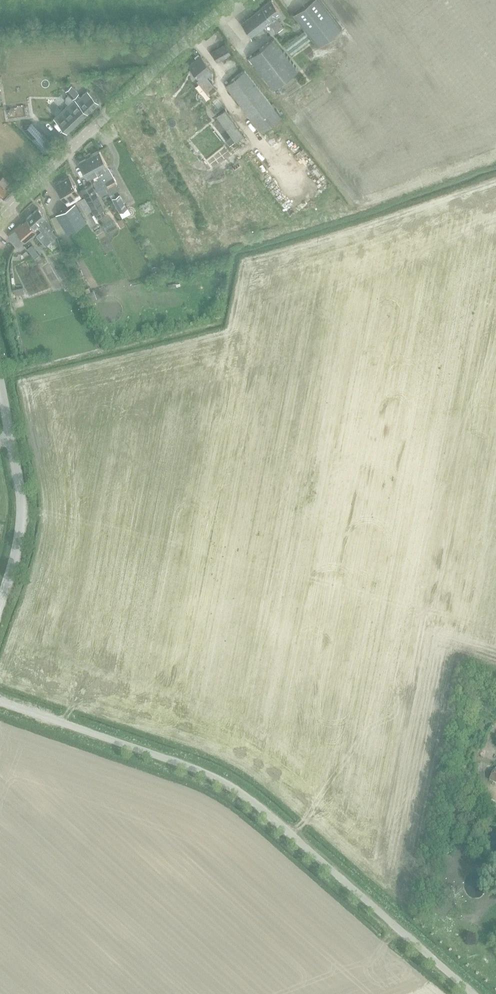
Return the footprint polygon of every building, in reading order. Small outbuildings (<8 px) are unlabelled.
[(283,26),(275,16),(281,12),(272,0),(269,0),(241,22),(251,35),(268,21),(276,31),(283,26)] [(318,46),(342,27),(321,0),(311,0),(293,14),(318,46)] [(247,47),(254,43),(248,33),(242,37),(247,47)] [(249,57),(273,88),(297,70),(272,38),(249,57)] [(211,52),(216,62),(230,55),(225,45),(211,52)] [(200,55),(188,64),(200,78),(197,80),(208,94),(215,88),(205,75),(205,74),(212,69),(200,55)] [(225,84),(261,132),(281,117),(244,69),(225,84)] [(88,92),(81,98),(78,95),(79,94),(71,86),(66,91),(74,98),(54,118),(69,133),(99,103),(88,92)] [(217,101),(221,105),(227,100),(223,95),(217,101)] [(216,114),(235,140),(243,134),(225,108),(216,114)] [(32,123),(24,130),(34,140),(41,134),(32,123)] [(90,152),(87,153),(102,183),(100,183),(104,190),(105,189),(106,192),(108,191),(119,212),(127,207),(119,194),(116,196),(114,192),(119,189),(116,183),(117,183),(99,150),(91,154),(90,152)] [(100,195),(106,192),(105,189),(104,190),(100,183),(102,183),(87,153),(85,155),(86,157),(78,161),(87,178),(91,175),(94,180),(92,181),(100,195)] [(0,178),(0,195),(7,187),(5,186),(9,182),(2,175),(0,178)] [(55,185),(67,205),(80,197),(68,177),(55,185)] [(81,188),(94,214),(104,209),(91,183),(81,188)] [(56,215),(67,234),(86,222),(75,203),(56,215)] [(52,230),(53,229),(44,218),(45,217),(38,209),(8,235),(19,247),(37,232),(36,230),(39,227),(51,241),(56,236),(52,230)] [(129,218),(132,227),(137,225),(134,216),(129,218)] [(27,248),(35,257),(39,254),(31,244),(27,248)] [(17,283),(19,291),(29,289),(27,282),(17,283)] [(453,807),(450,813),(458,816),(460,811),(453,807)]
